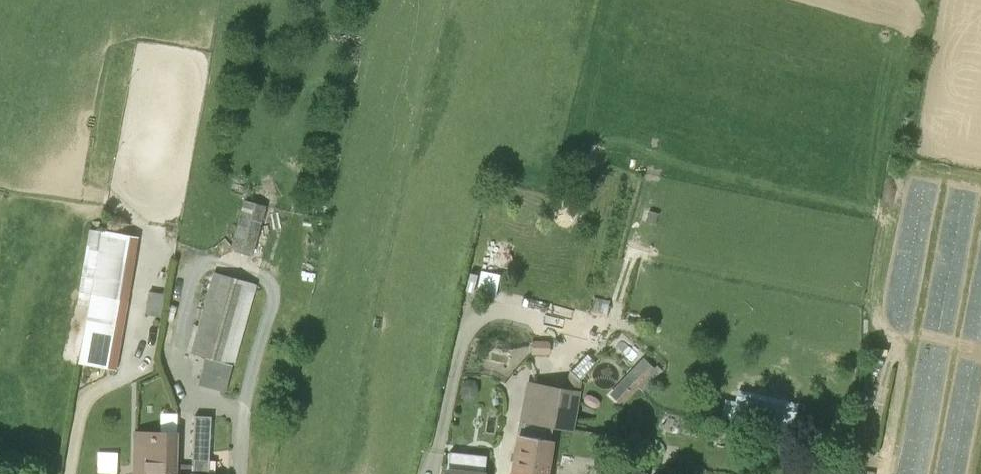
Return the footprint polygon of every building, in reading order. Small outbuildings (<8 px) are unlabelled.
[(252,256),(265,206),(244,200),(230,250),(252,256)] [(101,230),(92,293),(79,362),(115,368),(127,300),(127,299),(138,237),(101,230)] [(498,288),(500,271),(482,269),(480,285),(498,288)] [(206,357),(233,365),(255,283),(215,272),(192,353),(206,357)] [(166,294),(149,291),(146,306),(163,309),(166,294)] [(531,354),(548,354),(548,341),(531,341),(531,354)] [(226,390),(233,365),(206,357),(199,383),(226,390)] [(644,358),(626,376),(638,386),(642,390),(661,371),(657,366),(655,368),(644,358)] [(576,396),(579,380),(569,371),(567,388),(528,381),(518,435),(512,473),(547,473),(553,426),(571,429),(576,396)] [(626,376),(610,394),(621,404),(638,386),(626,376)] [(174,473),(208,473),(211,416),(195,415),(192,465),(176,464),(174,464),(174,473)] [(719,423),(715,435),(725,438),(729,426),(719,423)] [(174,464),(176,464),(177,431),(135,431),(135,473),(174,473),(174,464)] [(100,450),(101,470),(120,470),(120,450),(100,450)] [(446,473),(484,473),(486,456),(449,451),(446,473)]
